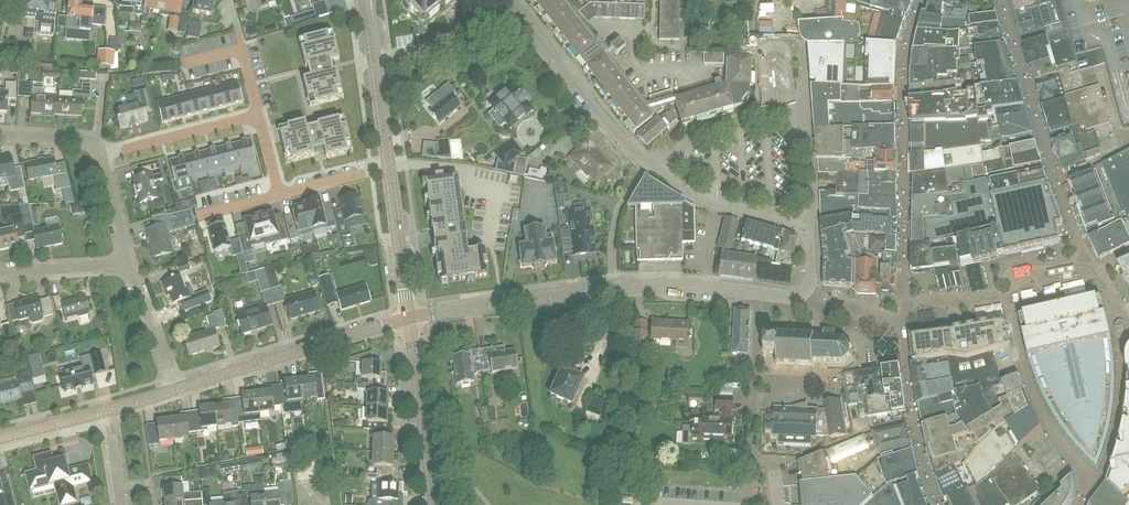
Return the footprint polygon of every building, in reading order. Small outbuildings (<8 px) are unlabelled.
[(55,11),(47,11),(48,0),(26,0),(24,16),(35,17),(34,21),(40,22),(39,28),(53,29),(55,11)] [(106,9),(85,7),(85,4),(83,2),(81,1),(81,0),(69,0),(67,17),(68,17),(67,28),(78,29),(90,31),(91,24),(104,26),(106,9)] [(145,0),(119,0),(119,6),(134,7),(133,14),(142,15),(145,0)] [(161,0),(145,0),(142,15),(141,22),(147,23),(149,8),(159,10),(161,0)] [(159,10),(160,10),(159,15),(171,17),(168,31),(176,32),(182,0),(161,0),(159,10)] [(212,14),(214,0),(195,0),(193,11),(212,14)] [(258,1),(260,8),(269,6),(269,8),(275,6),(274,0),(258,0),(258,1)] [(312,4),(316,18),(330,14),(326,0),(312,4)] [(425,25),(455,0),(404,0),(425,25)] [(586,34),(560,0),(528,0),(633,134),(663,110),(662,107),(675,103),(672,90),(649,96),(650,100),(645,105),(646,106),(644,108),(612,67),(614,65),(589,32),(586,34)] [(680,10),(680,0),(660,0),(660,39),(679,40),(679,21),(686,21),(686,10),(680,10)] [(874,27),(827,22),(845,20),(846,1),(846,0),(828,0),(827,9),(816,10),(817,22),(799,23),(800,35),(801,35),(802,40),(809,45),(865,43),(865,44),(869,45),(874,27)] [(860,4),(873,9),(906,17),(911,0),(860,0),(860,4)] [(929,3),(944,5),(955,9),(954,11),(953,16),(962,16),(967,16),(968,28),(971,28),(970,24),(969,16),(969,15),(974,15),(977,15),(976,7),(956,10),(958,6),(957,5),(948,0),(931,0),(929,3)] [(1015,12),(1037,5),(1035,0),(1011,0),(1015,12)] [(1067,22),(1069,30),(1077,55),(1089,52),(1096,50),(1103,48),(1107,63),(1124,127),(1128,126),(1128,0),(1061,0),(1067,22)] [(595,18),(585,6),(584,8),(578,1),(573,5),(588,23),(595,18)] [(898,40),(902,27),(906,17),(873,9),(860,4),(846,1),(845,20),(827,22),(874,27),(869,45),(896,46),(898,40)] [(596,5),(596,3),(590,3),(585,6),(595,18),(603,18),(604,6),(596,5)] [(611,18),(612,3),(596,3),(596,5),(604,6),(603,18),(611,18)] [(619,19),(620,4),(612,3),(611,18),(619,19)] [(962,28),(962,16),(953,16),(954,11),(955,9),(944,5),(929,3),(926,13),(923,12),(918,30),(941,33),(942,24),(942,20),(945,20),(945,28),(962,28)] [(628,19),(628,4),(620,4),(619,19),(628,19)] [(636,19),(636,4),(628,4),(628,19),(636,19)] [(644,4),(636,4),(636,19),(644,19),(644,4)] [(978,14),(977,15),(974,15),(969,15),(969,16),(970,24),(975,23),(975,17),(977,17),(978,21),(977,22),(977,24),(973,25),(974,28),(979,27),(998,25),(995,12),(978,14)] [(201,23),(190,21),(187,36),(199,38),(201,23)] [(142,24),(133,24),(130,23),(129,31),(141,32),(142,24)] [(1000,26),(968,31),(970,48),(974,48),(1005,44),(1004,40),(1000,26)] [(21,30),(21,38),(31,39),(31,30),(21,30)] [(970,49),(970,48),(968,31),(955,33),(954,34),(941,33),(918,30),(914,50),(913,50),(957,50),(970,49)] [(1077,55),(1069,30),(1048,37),(1024,44),(1031,65),(1032,65),(1065,55),(1070,72),(1080,69),(1085,68),(1085,70),(1094,68),(1094,67),(1093,67),(1089,52),(1077,55)] [(333,72),(331,62),(334,61),(339,59),(332,32),(298,41),(305,68),(307,68),(310,78),(308,79),(303,80),(310,107),(343,98),(336,71),(333,72)] [(273,45),(274,38),(261,37),(260,43),(273,45)] [(175,40),(174,53),(181,53),(182,40),(175,40)] [(616,55),(625,48),(619,40),(610,47),(616,55)] [(865,44),(865,43),(809,45),(812,80),(817,81),(817,86),(848,88),(848,82),(854,82),(854,88),(866,88),(894,87),(895,78),(896,46),(869,45),(865,44)] [(1005,45),(1005,44),(974,48),(977,63),(958,66),(958,74),(973,73),(976,90),(1017,84),(1005,45)] [(977,63),(974,48),(970,48),(970,49),(957,50),(913,50),(911,69),(911,86),(940,84),(958,82),(958,74),(958,66),(977,63)] [(1103,48),(1096,50),(1100,65),(1107,63),(1103,48)] [(96,65),(113,67),(114,51),(98,50),(96,65)] [(1100,65),(1096,50),(1089,52),(1093,67),(1094,67),(1100,65)] [(1065,55),(1032,65),(1036,80),(1060,73),(1067,97),(1086,91),(1083,78),(1081,72),(1085,70),(1085,68),(1080,69),(1070,72),(1065,55)] [(751,77),(751,72),(751,67),(754,67),(754,58),(730,58),(729,85),(727,88),(675,103),(682,126),(734,111),(733,107),(744,104),(749,97),(750,86),(754,86),(754,77),(751,77)] [(1083,78),(1096,74),(1094,68),(1081,72),(1083,78)] [(96,72),(78,71),(78,79),(96,80),(96,72)] [(976,92),(976,90),(973,73),(958,74),(958,82),(940,84),(911,86),(910,100),(940,97),(961,95),(961,94),(976,92)] [(1086,91),(1100,87),(1096,74),(1083,78),(1086,91)] [(1040,95),(1043,104),(1065,97),(1063,91),(1059,92),(1054,77),(1036,83),(1040,95)] [(145,85),(143,78),(132,81),(133,88),(145,85)] [(243,103),(238,82),(221,86),(227,107),(243,103)] [(6,109),(7,99),(14,99),(15,83),(6,83),(6,91),(0,90),(0,111),(6,111),(6,109)] [(56,114),(57,97),(42,96),(42,89),(36,88),(36,83),(26,83),(25,96),(33,97),(32,113),(56,114)] [(73,98),(57,97),(56,114),(57,114),(58,113),(72,114),(71,115),(81,116),(82,100),(90,100),(91,84),(82,84),(82,91),(73,90),(73,98)] [(448,84),(427,101),(433,109),(430,112),(439,123),(460,107),(451,96),(455,93),(448,84)] [(1026,109),(1022,98),(1017,84),(976,90),(976,92),(977,103),(979,117),(988,116),(994,115),(1014,111),(1026,109)] [(510,129),(532,110),(526,102),(532,98),(524,89),(519,93),(512,85),(489,104),(499,116),(497,118),(503,125),(505,123),(510,129)] [(227,107),(221,86),(205,90),(211,111),(227,107)] [(894,101),(894,87),(866,88),(854,88),(848,88),(817,86),(813,86),(814,106),(852,103),(894,101)] [(1117,144),(1100,87),(1086,91),(1067,97),(1065,97),(1043,104),(1045,111),(1065,105),(1068,116),(1047,122),(1050,133),(1051,133),(1054,142),(1053,142),(1059,161),(1063,171),(1078,166),(1086,163),(1085,161),(1118,146),(1117,144)] [(130,129),(139,127),(138,126),(147,123),(145,113),(151,111),(146,90),(135,93),(138,106),(131,108),(131,109),(117,112),(121,130),(130,128),(130,129)] [(211,111),(205,90),(189,94),(195,115),(211,111)] [(979,117),(977,103),(976,92),(961,94),(961,95),(940,97),(910,100),(912,124),(947,122),(966,119),(979,117)] [(195,115),(189,94),(173,98),(179,120),(195,115)] [(179,120),(173,98),(157,103),(162,124),(179,120)] [(895,127),(894,101),(852,103),(814,106),(815,131),(854,127),(895,127)] [(1065,105),(1045,111),(1044,111),(1047,122),(1068,116),(1065,105)] [(1033,134),(1026,109),(1014,111),(994,115),(988,116),(991,141),(1011,140),(1033,134)] [(676,119),(670,111),(657,118),(637,136),(647,147),(667,128),(666,127),(676,119)] [(991,141),(988,116),(979,117),(966,119),(947,122),(912,124),(912,153),(944,151),(981,145),(981,141),(991,141)] [(353,152),(344,118),(317,125),(317,127),(307,129),(306,127),(305,122),(278,129),(287,163),(314,156),(313,153),(324,150),(324,153),(326,158),(353,152)] [(896,150),(895,127),(854,127),(815,131),(816,151),(834,151),(863,150),(877,150),(896,150)] [(530,135),(518,145),(527,156),(539,147),(530,135)] [(599,149),(588,138),(569,156),(582,169),(583,168),(596,181),(612,166),(597,150),(599,149)] [(437,150),(436,158),(451,159),(448,139),(440,140),(439,144),(439,150),(437,150)] [(256,163),(250,140),(234,144),(240,167),(256,163)] [(1042,164),(1038,152),(1035,142),(982,153),(984,164),(986,175),(1014,169),(1015,169),(1042,164)] [(240,167),(234,144),(218,148),(224,172),(240,167)] [(984,164),(982,153),(981,145),(944,151),(912,153),(913,174),(946,169),(946,170),(984,164)] [(224,172),(218,148),(202,152),(208,176),(224,172)] [(897,150),(896,150),(877,150),(863,150),(834,151),(816,151),(817,160),(818,160),(820,160),(855,159),(855,163),(897,163),(897,150)] [(1103,164),(1113,191),(1122,214),(1125,213),(1127,218),(1122,221),(1121,223),(1128,240),(1128,150),(1103,164)] [(208,176),(202,152),(186,156),(192,180),(208,176)] [(25,188),(21,174),(15,175),(11,156),(0,158),(0,179),(7,177),(10,191),(25,188)] [(192,180),(186,156),(169,161),(175,184),(192,180)] [(513,173),(516,161),(497,157),(495,169),(507,171),(513,173)] [(55,190),(62,189),(65,203),(74,203),(67,172),(57,174),(53,158),(26,164),(29,180),(52,176),(55,190)] [(516,161),(513,173),(523,175),(545,179),(548,169),(541,167),(540,170),(530,168),(528,175),(525,174),(527,162),(517,159),(516,161)] [(897,174),(897,163),(855,163),(855,159),(820,160),(818,160),(819,173),(896,174),(897,174)] [(158,199),(154,182),(163,180),(159,164),(138,169),(140,177),(134,179),(136,185),(132,186),(135,197),(138,197),(140,203),(158,199)] [(973,177),(986,175),(984,164),(946,170),(947,173),(914,177),(914,198),(949,194),(949,191),(948,187),(951,183),(973,179),(973,177)] [(1122,214),(1113,191),(1103,164),(1095,168),(1096,171),(1068,181),(1088,232),(1089,235),(1101,230),(1100,227),(1105,225),(1105,226),(1119,221),(1118,220),(1121,219),(1122,221),(1127,218),(1125,213),(1122,214)] [(1043,169),(1014,175),(991,179),(993,194),(1047,181),(1043,169)] [(896,219),(896,174),(819,173),(820,182),(837,181),(837,192),(821,192),(822,220),(851,215),(853,215),(896,219)] [(464,258),(454,182),(458,182),(458,183),(459,183),(458,176),(453,177),(452,174),(425,178),(430,215),(433,214),(434,221),(430,221),(434,251),(438,250),(439,257),(435,257),(437,268),(438,277),(438,279),(439,279),(439,277),(447,276),(448,282),(466,279),(467,279),(466,275),(473,274),(473,278),(474,278),(488,276),(485,249),(474,250),(474,251),(468,252),(468,251),(467,251),(468,258),(464,258)] [(633,196),(626,206),(635,206),(636,260),(683,259),(682,242),(695,241),(694,207),(667,190),(645,175),(632,195),(633,196)] [(993,194),(991,179),(990,179),(987,180),(986,178),(964,183),(968,200),(993,194)] [(1062,223),(1047,181),(993,194),(968,200),(953,203),(954,217),(913,220),(912,244),(926,243),(939,241),(953,239),(959,238),(968,236),(999,228),(1004,254),(1060,240),(1056,224),(1062,223)] [(954,217),(953,203),(968,200),(964,183),(952,186),(953,190),(949,191),(949,194),(914,198),(913,220),(954,217)] [(364,225),(360,210),(361,210),(359,201),(358,201),(356,195),(340,199),(343,211),(335,213),(341,237),(351,235),(349,228),(364,225)] [(336,227),(332,211),(323,214),(319,200),(305,203),(313,233),(313,231),(326,228),(326,229),(336,227)] [(313,233),(305,203),(305,204),(305,206),(300,207),(300,205),(291,207),(295,223),(286,225),(290,241),(300,238),(300,237),(313,233)] [(587,253),(594,251),(593,244),(593,238),(591,225),(590,221),(592,220),(591,212),(589,212),(588,209),(586,209),(585,203),(573,205),(574,211),(567,212),(569,228),(560,230),(563,250),(573,249),(574,255),(587,253)] [(19,208),(19,209),(25,233),(34,231),(28,206),(19,208)] [(19,209),(8,212),(11,227),(0,229),(0,249),(18,245),(16,236),(25,234),(25,233),(19,209)] [(165,215),(168,225),(181,221),(183,227),(195,224),(192,209),(165,215)] [(287,239),(283,225),(276,227),(272,212),(263,215),(263,214),(258,216),(266,245),(287,239)] [(822,229),(825,232),(846,225),(847,226),(852,224),(852,223),(853,215),(851,215),(822,220),(822,229)] [(897,219),(896,219),(853,215),(852,223),(852,224),(855,234),(868,235),(868,233),(897,235),(897,219)] [(266,245),(258,216),(254,217),(245,220),(248,234),(239,236),(239,239),(243,254),(246,263),(255,261),(251,247),(265,243),(266,245)] [(756,278),(756,273),(754,273),(756,259),(729,255),(739,221),(726,217),(718,246),(719,246),(715,275),(753,280),(753,277),(756,278)] [(747,222),(740,242),(778,250),(781,239),(779,239),(781,230),(747,222)] [(1121,223),(1111,227),(1111,228),(1090,238),(1100,259),(1113,253),(1122,249),(1121,248),(1128,244),(1128,240),(1121,223)] [(154,257),(172,252),(165,224),(147,228),(154,257)] [(229,242),(225,224),(209,228),(215,252),(230,248),(232,257),(243,254),(239,239),(229,242)] [(877,295),(878,255),(870,254),(862,254),(856,236),(855,234),(852,224),(847,226),(846,225),(825,232),(822,233),(825,262),(824,286),(856,288),(856,291),(859,294),(877,295)] [(58,226),(34,231),(35,241),(37,249),(62,243),(58,226)] [(533,266),(536,265),(546,264),(545,262),(555,261),(553,249),(556,248),(555,244),(553,244),(552,241),(553,241),(551,233),(545,234),(544,226),(523,229),(523,232),(521,232),(522,237),(524,236),(525,245),(520,246),(520,248),(518,249),(519,253),(521,253),(522,266),(532,264),(533,266)] [(1004,254),(999,228),(968,236),(973,262),(998,255),(1004,254)] [(782,237),(784,237),(783,240),(781,239),(778,250),(775,263),(790,265),(790,264),(797,235),(783,231),(782,237)] [(897,238),(870,237),(856,236),(862,254),(870,254),(870,252),(897,254),(897,238)] [(973,262),(968,236),(959,238),(953,239),(955,250),(958,250),(960,250),(961,264),(973,262)] [(934,268),(933,253),(945,251),(955,250),(953,239),(939,241),(939,243),(931,244),(912,246),(912,270),(934,268)] [(731,253),(750,258),(752,250),(744,248),(745,246),(734,243),(731,253)] [(959,264),(958,250),(955,250),(945,251),(933,253),(934,268),(947,266),(959,264)] [(1081,254),(1005,272),(1014,314),(1024,357),(1028,372),(1036,412),(1090,490),(1104,479),(1105,480),(1127,500),(1128,497),(1128,321),(1081,254)] [(897,256),(878,255),(877,295),(896,296),(897,271),(897,256)] [(191,269),(188,261),(176,266),(179,274),(191,269)] [(272,265),(263,268),(270,289),(279,286),(272,265)] [(274,303),(270,289),(263,268),(254,271),(265,306),(266,306),(274,303)] [(189,285),(184,286),(180,275),(162,282),(167,296),(170,295),(174,304),(192,297),(191,296),(194,295),(191,286),(189,285)] [(365,284),(337,293),(336,289),(335,290),(330,275),(318,278),(328,307),(339,303),(341,310),(370,301),(365,284)] [(309,286),(313,288),(317,286),(319,282),(317,279),(314,277),(310,278),(308,282),(309,286)] [(290,319),(319,310),(313,291),(284,300),(290,319)] [(89,311),(85,297),(83,295),(78,296),(78,299),(62,303),(59,295),(52,297),(56,311),(62,309),(65,318),(76,315),(80,317),(88,315),(89,311)] [(19,321),(29,318),(30,322),(33,324),(42,321),(44,317),(52,315),(48,301),(40,303),(38,296),(14,303),(19,321)] [(266,306),(265,306),(237,315),(242,333),(271,325),(266,306)] [(749,354),(751,309),(736,309),(735,338),(732,338),(731,349),(734,349),(734,353),(749,354)] [(189,355),(219,345),(214,330),(227,326),(222,310),(214,313),(214,315),(206,318),(209,325),(205,326),(207,331),(183,338),(189,355)] [(653,320),(652,331),(647,331),(648,321),(634,320),(634,331),(633,348),(635,354),(646,350),(647,339),(652,339),(691,341),(691,338),(690,338),(690,322),(653,320)] [(989,337),(1007,333),(1005,320),(952,331),(911,337),(914,362),(949,356),(969,359),(993,352),(989,337)] [(0,324),(0,329),(1,329),(5,343),(14,340),(9,322),(0,324)] [(836,338),(836,335),(837,328),(826,328),(826,336),(816,335),(818,334),(816,332),(813,335),(799,334),(799,331),(797,331),(797,334),(782,333),(779,331),(778,333),(780,335),(780,339),(778,341),(769,341),(767,339),(765,340),(767,342),(766,351),(764,354),(765,356),(768,353),(777,354),(779,355),(778,360),(776,363),(777,364),(780,362),(796,363),(796,366),(798,366),(798,363),(812,364),(815,366),(816,364),(815,363),(815,360),(824,360),(823,363),(825,363),(825,361),(833,361),(833,363),(835,363),(836,361),(843,361),(845,364),(847,363),(846,360),(851,355),(853,356),(854,354),(851,353),(851,346),(854,345),(853,343),(851,344),(846,339),(847,337),(845,336),(843,339),(836,338)] [(1010,346),(1007,333),(989,337),(993,352),(1010,346)] [(518,369),(516,357),(515,349),(505,350),(504,345),(479,349),(482,371),(491,369),(491,372),(518,369)] [(482,371),(479,349),(454,352),(455,356),(452,356),(456,384),(475,382),(474,376),(477,371),(482,371)] [(571,403),(582,378),(568,371),(569,368),(574,356),(560,350),(554,362),(563,365),(562,368),(550,394),(571,403)] [(381,362),(372,362),(373,351),(347,358),(347,362),(362,362),(361,377),(355,376),(355,384),(357,384),(385,385),(386,372),(381,372),(381,362)] [(985,378),(1000,375),(993,352),(969,359),(949,356),(914,362),(911,363),(912,368),(916,388),(952,381),(985,378)] [(82,358),(85,368),(60,375),(64,392),(74,389),(74,390),(83,388),(83,387),(93,384),(90,373),(94,372),(95,372),(95,374),(105,371),(100,354),(82,358)] [(885,367),(881,368),(886,395),(890,394),(893,412),(907,410),(901,365),(898,365),(898,362),(885,364),(885,367)] [(886,395),(881,368),(844,374),(849,405),(859,404),(861,417),(893,412),(890,394),(886,395)] [(309,378),(299,379),(302,398),(317,395),(317,399),(325,398),(321,371),(308,373),(309,378)] [(966,406),(1003,383),(1000,375),(985,378),(952,381),(916,388),(919,405),(953,396),(956,409),(966,406)] [(16,379),(15,377),(0,381),(0,403),(21,398),(20,393),(33,389),(29,376),(16,379)] [(1000,401),(1025,393),(1019,376),(1006,381),(1003,383),(966,406),(956,409),(957,417),(966,430),(1002,408),(1000,401)] [(302,400),(302,398),(299,379),(290,380),(291,382),(284,383),(284,384),(278,384),(280,405),(288,404),(287,402),(302,400)] [(280,405),(278,384),(265,386),(266,391),(256,392),(257,394),(259,411),(274,409),(274,406),(280,405)] [(386,392),(385,392),(385,385),(357,384),(357,389),(365,389),(365,391),(367,392),(366,406),(369,406),(385,407),(386,392)] [(259,411),(257,394),(256,392),(248,393),(248,396),(241,397),(241,400),(235,401),(238,419),(245,418),(246,422),(260,419),(259,411)] [(978,447),(992,433),(997,429),(1014,419),(1029,410),(1032,409),(1025,393),(1000,401),(1002,408),(966,430),(957,417),(924,427),(923,427),(927,449),(932,464),(937,478),(964,464),(978,447)] [(593,396),(582,424),(595,428),(606,401),(593,396)] [(957,417),(956,409),(953,396),(919,405),(924,427),(957,417)] [(239,425),(238,419),(235,401),(235,398),(223,400),(223,404),(214,406),(214,407),(216,424),(231,422),(232,426),(239,425)] [(732,436),(733,398),(719,398),(719,418),(701,418),(701,425),(692,425),(692,436),(712,437),(712,441),(724,442),(724,435),(732,436)] [(768,411),(767,431),(773,431),(773,437),(780,437),(779,443),(812,445),(812,438),(817,438),(817,436),(830,436),(830,438),(847,435),(841,398),(824,401),(826,409),(818,410),(818,408),(807,407),(807,404),(792,407),(774,406),(774,411),(768,411)] [(387,407),(385,407),(369,406),(368,422),(364,422),(364,428),(391,430),(392,417),(387,417),(387,407)] [(216,426),(216,424),(214,407),(199,409),(199,410),(192,411),(195,432),(203,431),(202,428),(216,426)] [(487,408),(479,409),(481,423),(489,422),(487,408)] [(973,488),(990,476),(1008,460),(1014,453),(1041,428),(1032,409),(1029,410),(1014,419),(997,429),(992,433),(978,447),(964,464),(937,478),(945,502),(947,501),(973,488)] [(195,432),(192,411),(180,413),(180,417),(171,419),(171,421),(174,437),(189,435),(189,433),(195,432)] [(274,426),(281,424),(279,414),(273,415),(274,426)] [(174,437),(171,421),(156,423),(156,426),(149,427),(152,445),(160,444),(160,442),(174,440),(174,437)] [(549,422),(546,428),(563,435),(566,428),(549,422)] [(880,453),(913,445),(907,424),(907,422),(874,431),(873,431),(875,440),(867,442),(863,435),(800,461),(801,478),(805,483),(858,477),(856,474),(880,453)] [(391,436),(391,430),(364,428),(364,429),(371,430),(370,436),(373,436),(373,450),(375,451),(392,451),(392,436),(391,436)] [(895,483),(884,488),(887,486),(919,473),(913,449),(895,456),(894,452),(882,455),(883,457),(878,459),(858,477),(805,483),(802,483),(804,504),(904,504),(895,483)] [(393,451),(392,451),(375,451),(374,466),(377,466),(377,474),(368,474),(368,478),(397,480),(398,461),(393,461),(393,451)] [(1022,504),(1041,490),(1014,453),(1008,460),(990,476),(973,488),(947,501),(949,504),(1022,504)] [(52,463),(50,454),(35,458),(38,471),(27,474),(30,486),(45,482),(46,485),(55,482),(61,504),(76,501),(72,486),(91,481),(88,466),(67,471),(64,460),(52,463)] [(287,454),(276,456),(278,464),(289,462),(287,454)] [(919,473),(895,483),(905,504),(932,504),(919,473)] [(202,499),(201,492),(183,493),(182,483),(181,484),(181,477),(164,479),(165,487),(163,487),(165,503),(202,499)] [(1070,503),(1071,502),(1073,499),(1074,495),(1074,492),(1075,488),(1074,484),(1073,481),(1072,477),(1061,487),(1042,504),(1069,504),(1070,503)] [(265,495),(264,495),(265,504),(280,504),(286,504),(285,492),(292,491),(291,482),(277,483),(278,494),(265,495)] [(1128,501),(1127,500),(1107,482),(1089,504),(1128,504),(1128,501)] [(12,500),(8,484),(0,486),(0,503),(12,500)] [(265,495),(264,484),(257,485),(257,490),(243,491),(244,504),(265,504),(264,495),(265,495)] [(381,504),(402,504),(402,495),(398,495),(398,485),(379,484),(379,500),(381,500),(381,504)] [(208,489),(201,490),(202,499),(203,504),(210,504),(208,489)] [(243,491),(229,492),(229,494),(223,495),(223,504),(244,504),(243,491)]
